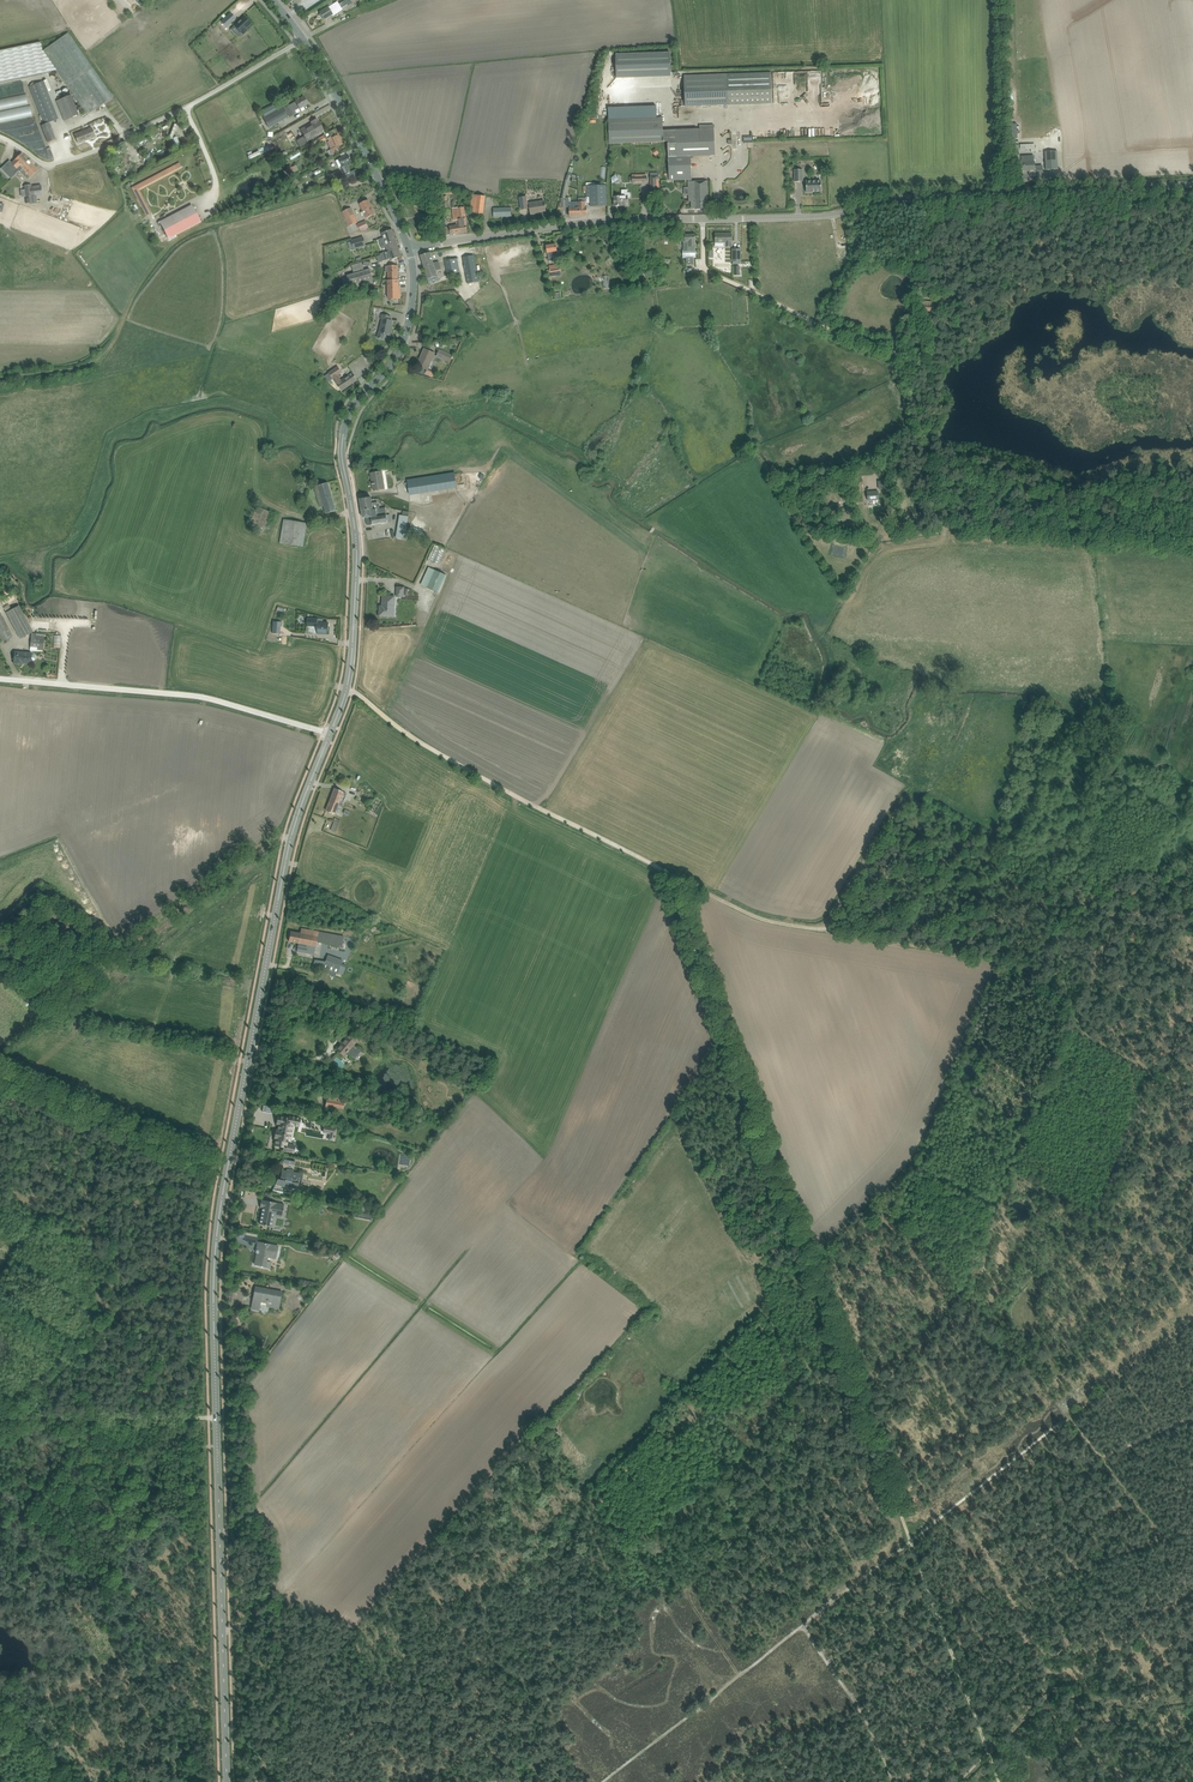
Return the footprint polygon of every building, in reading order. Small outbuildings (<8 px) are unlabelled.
[(332,14),(333,16),(339,12),(337,10),(341,8),(341,9),(350,3),(347,0),(346,0),(339,4),(337,2),(320,13),(324,19),(332,14)] [(223,20),(221,22),(224,25),(226,23),(228,25),(232,22),(227,17),(223,20)] [(244,17),(234,26),(241,33),(243,34),(247,31),(246,29),(251,24),(244,17)] [(25,77),(56,71),(88,115),(113,97),(68,33),(42,51),(42,50),(40,43),(34,44),(0,51),(0,82),(25,77)] [(671,77),(670,52),(616,54),(617,78),(658,77),(671,77)] [(822,70),(813,69),(812,97),(821,98),(822,70)] [(681,107),(685,107),(772,104),(771,73),(684,76),(685,100),(681,100),(681,107)] [(50,122),(58,119),(43,80),(29,86),(44,124),(41,125),(48,142),(56,139),(50,122)] [(0,88),(0,122),(29,117),(27,105),(23,105),(20,85),(0,88)] [(64,120),(79,115),(71,95),(56,101),(64,120)] [(284,108),(287,113),(289,117),(295,113),(294,112),(308,104),(304,97),(284,108)] [(262,113),(265,117),(280,108),(278,104),(262,113)] [(282,107),(263,118),(269,128),(288,117),(282,107)] [(663,142),(663,131),(663,118),(609,120),(609,144),(663,142)] [(306,140),(318,133),(323,130),(319,122),(318,122),(317,119),(311,122),(312,124),(301,130),(305,136),(296,141),(300,147),(307,142),(306,140)] [(663,131),(663,142),(667,142),(668,157),(669,180),(688,180),(689,202),(691,202),(692,209),(696,208),(696,209),(707,208),(707,199),(708,199),(708,181),(691,182),(690,157),(715,156),(714,125),(699,125),(699,129),(673,130),(663,131)] [(78,143),(95,136),(92,128),(75,135),(78,143)] [(288,133),(283,135),(286,142),(291,140),(288,133)] [(331,150),(328,151),(330,156),(333,154),(338,151),(337,149),(339,148),(340,147),(339,146),(343,144),(338,134),(332,136),(328,138),(330,142),(328,143),(331,150)] [(138,145),(144,142),(140,136),(134,139),(138,145)] [(1013,150),(1013,160),(1020,160),(1019,150),(1027,150),(1027,153),(1036,153),(1035,144),(1014,145),(1014,150),(1013,150)] [(1045,152),(1045,164),(1046,170),(1058,169),(1058,163),(1057,151),(1045,152)] [(17,169),(19,171),(28,180),(31,177),(38,170),(29,160),(28,160),(22,154),(12,163),(17,169)] [(348,155),(342,157),(335,160),(338,167),(341,166),(345,175),(350,172),(346,164),(351,162),(348,155)] [(1021,162),(1019,162),(1020,171),(1025,171),(1025,170),(1030,170),(1030,171),(1035,170),(1034,161),(1034,156),(1021,156),(1021,162)] [(179,162),(131,187),(146,216),(152,213),(140,190),(182,167),(179,162)] [(289,175),(296,172),(293,166),(286,170),(289,175)] [(803,170),(794,170),(795,182),(803,182),(803,170)] [(342,181),(342,179),(344,177),(342,172),(336,175),(339,183),(342,181)] [(571,176),(567,175),(566,177),(565,182),(561,198),(561,208),(569,207),(569,216),(578,216),(578,202),(571,202),(571,200),(569,198),(565,198),(569,181),(571,176)] [(806,192),(821,192),(821,181),(806,181),(806,192)] [(31,185),(24,186),(26,197),(42,195),(41,185),(31,186),(31,185)] [(591,207),(607,206),(606,197),(606,186),(586,186),(586,191),(587,197),(590,197),(591,207)] [(622,205),(628,204),(628,198),(629,198),(630,197),(630,196),(630,195),(630,194),(629,194),(629,193),(628,193),(628,190),(622,190),(622,196),(614,197),(615,206),(622,206),(622,205)] [(472,194),(471,208),(470,213),(483,215),(485,196),(472,194)] [(520,198),(521,204),(522,209),(528,208),(530,208),(531,214),(537,214),(537,212),(545,211),(544,201),(527,203),(526,197),(520,198)] [(366,219),(370,217),(375,215),(368,200),(359,204),(362,211),(360,212),(362,216),(364,215),(366,219)] [(587,202),(578,202),(578,216),(587,215),(587,202)] [(192,205),(160,222),(169,239),(201,222),(192,205)] [(459,219),(460,224),(458,224),(459,234),(467,232),(463,207),(457,208),(458,217),(459,219)] [(511,207),(501,208),(501,217),(512,216),(511,207)] [(342,212),(348,227),(357,224),(350,209),(342,212)] [(460,224),(459,219),(456,220),(457,225),(449,226),(451,235),(459,234),(458,224),(460,224)] [(358,224),(361,231),(368,228),(366,221),(358,224)] [(398,248),(393,230),(382,233),(388,251),(398,248)] [(732,234),(715,233),(715,247),(723,247),(723,243),(726,243),(726,247),(731,247),(731,243),(732,243),(732,234)] [(683,258),(690,258),(696,257),(695,249),(695,241),(695,234),(685,235),(685,241),(689,241),(689,247),(689,246),(690,249),(682,250),(683,258)] [(351,241),(354,249),(366,246),(363,237),(351,241)] [(546,246),(547,252),(548,254),(550,261),(554,261),(553,256),(560,255),(559,251),(557,251),(556,244),(546,246)] [(401,257),(398,248),(388,251),(389,253),(386,254),(388,260),(390,259),(391,260),(401,257)] [(733,249),(732,261),(741,261),(741,249),(733,249)] [(429,283),(435,282),(438,280),(435,270),(440,268),(438,262),(434,263),(430,252),(420,255),(429,283)] [(468,283),(479,281),(474,255),(463,257),(468,283)] [(460,272),(458,264),(457,258),(445,261),(448,275),(460,272)] [(560,264),(550,266),(551,275),(561,273),(560,264)] [(392,266),(386,266),(386,272),(388,272),(388,280),(398,280),(398,266),(392,266)] [(347,276),(351,290),(374,283),(370,269),(347,276)] [(398,280),(388,280),(387,280),(388,299),(400,299),(400,293),(399,293),(399,280),(398,280)] [(924,305),(921,305),(920,311),(931,312),(932,302),(924,301),(924,305)] [(380,319),(382,320),(379,333),(378,333),(377,337),(384,339),(385,334),(390,335),(392,329),(391,329),(392,321),(390,320),(391,317),(385,315),(381,314),(380,319)] [(435,353),(430,351),(424,349),(421,356),(422,356),(418,366),(427,370),(435,353)] [(453,355),(440,350),(437,356),(450,361),(453,355)] [(353,373),(348,377),(342,381),(338,376),(342,373),(338,367),(329,373),(342,391),(358,380),(353,373)] [(429,377),(432,372),(424,369),(421,374),(429,377)] [(373,491),(384,489),(382,471),(370,473),(373,491)] [(457,488),(454,471),(404,479),(407,496),(457,488)] [(324,514),(336,510),(328,482),(315,486),(324,514)] [(890,496),(891,487),(883,486),(882,496),(890,496)] [(878,491),(867,492),(868,501),(879,500),(878,491)] [(370,524),(392,521),(391,513),(386,514),(385,508),(380,508),(379,501),(371,502),(370,497),(359,498),(361,518),(369,517),(370,524)] [(272,512),(257,505),(247,526),(262,533),(272,512)] [(405,537),(408,515),(400,514),(397,535),(405,537)] [(303,547),(309,522),(288,517),(282,542),(303,547)] [(432,565),(424,582),(438,588),(445,571),(432,565)] [(377,616),(394,617),(395,596),(381,595),(381,606),(378,606),(377,616)] [(18,604),(4,610),(15,638),(30,632),(18,604)] [(0,617),(0,640),(9,635),(0,617)] [(305,633),(327,634),(327,623),(317,622),(318,618),(305,618),(305,633)] [(29,633),(29,642),(43,643),(44,634),(29,633)] [(11,664),(30,665),(31,652),(12,651),(11,664)] [(345,793),(333,788),(324,811),(332,814),(336,805),(340,807),(345,793)] [(364,806),(368,796),(356,791),(352,800),(364,806)] [(371,814),(381,803),(374,797),(364,808),(371,814)] [(335,831),(340,820),(335,818),(330,829),(335,831)] [(340,948),(343,936),(300,927),(299,933),(289,932),(287,942),(315,948),(316,944),(340,948)] [(330,953),(323,969),(330,972),(332,967),(337,970),(342,959),(330,953)] [(341,1057),(359,1039),(351,1032),(334,1050),(341,1057)] [(324,1106),(341,1109),(344,1097),(326,1094),(324,1106)] [(257,1112),(267,1114),(268,1106),(259,1105),(257,1112)] [(271,1149),(293,1153),(295,1143),(288,1142),(292,1126),(297,1127),(299,1116),(288,1114),(287,1116),(276,1114),(271,1137),(273,1138),(271,1149)] [(323,1140),(330,1141),(332,1129),(319,1127),(318,1133),(324,1134),(323,1140)] [(272,1189),(295,1194),(298,1180),(301,1181),(302,1172),(281,1167),(278,1178),(275,1177),(272,1189)] [(281,1217),(283,1203),(259,1198),(257,1208),(260,1208),(257,1223),(270,1226),(272,1215),(281,1217)] [(350,1217),(366,1220),(367,1214),(351,1211),(350,1217)] [(275,1259),(278,1245),(257,1241),(252,1264),(269,1268),(271,1261),(266,1260),(266,1257),(275,1259)] [(278,1308),(281,1290),(253,1285),(249,1308),(258,1310),(260,1302),(265,1303),(265,1306),(278,1308)]
